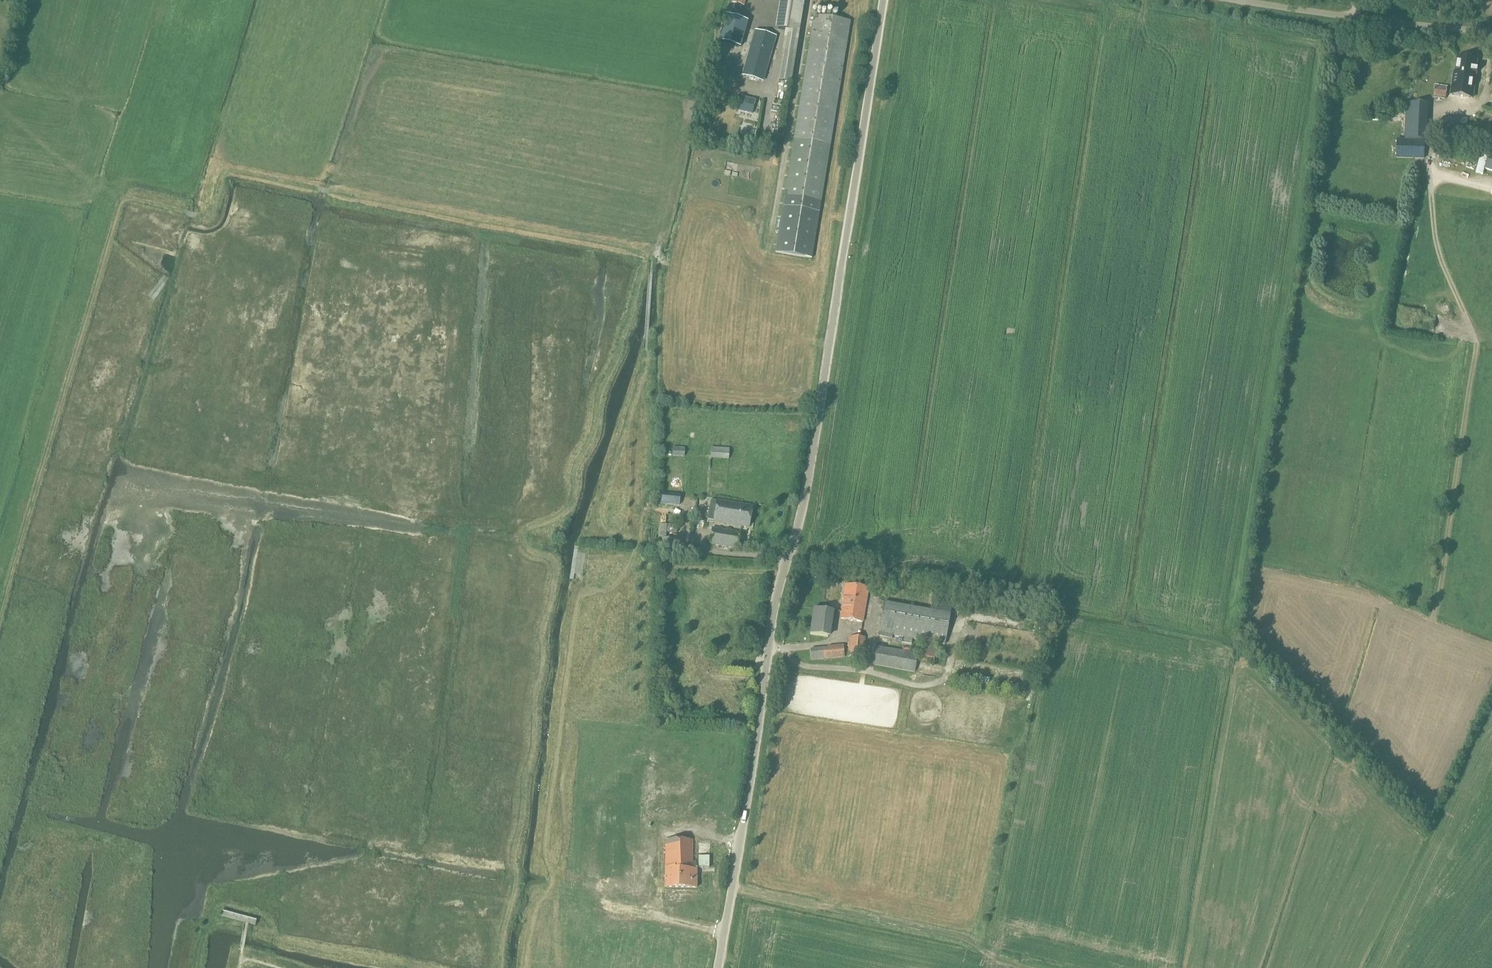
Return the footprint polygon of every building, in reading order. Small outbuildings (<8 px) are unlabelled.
[(775,29),(785,31),(799,33),(804,2),(803,2),(800,2),(799,1),(790,0),(779,0),(775,29)] [(719,39),(719,41),(723,42),(741,47),(749,22),(732,17),(726,15),(722,28),(719,39)] [(814,15),(774,249),(810,255),(849,21),(814,15)] [(764,81),(776,37),(756,31),(743,75),(764,81)] [(1472,98),(1476,72),(1475,72),(1477,60),(1457,57),(1455,72),(1454,73),(1451,95),(1472,98)] [(1446,99),(1448,87),(1436,85),(1433,97),(1446,99)] [(741,96),(739,103),(754,107),(755,100),(741,96)] [(1423,159),(1425,105),(1407,104),(1405,140),(1397,140),(1396,158),(1423,159)] [(1443,128),(1468,130),(1468,122),(1443,120),(1443,128)] [(750,135),(744,139),(748,146),(755,142),(750,135)] [(707,445),(707,457),(714,457),(714,463),(732,463),(732,437),(714,437),(714,445),(707,445)] [(753,506),(717,500),(713,523),(749,529),(753,506)] [(741,532),(712,528),(709,545),(738,549),(741,532)] [(845,584),(840,619),(863,622),(869,587),(845,584)] [(884,603),(878,635),(892,638),(892,636),(902,637),(901,642),(911,644),(911,639),(945,645),(953,598),(933,594),(930,611),(884,603)] [(864,658),(866,638),(849,636),(847,656),(864,658)] [(918,661),(934,664),(938,646),(922,643),(918,661)] [(828,648),(821,649),(822,659),(844,657),(843,645),(828,647),(828,648)] [(917,654),(876,646),(872,665),(914,672),(917,654)] [(666,855),(666,863),(667,863),(667,865),(685,866),(685,865),(685,847),(687,847),(687,840),(685,840),(685,839),(667,839),(667,855),(666,855)] [(667,865),(666,883),(676,883),(676,884),(683,884),(683,883),(688,883),(688,869),(688,866),(688,865),(687,865),(686,865),(685,865),(685,866),(667,865)]
